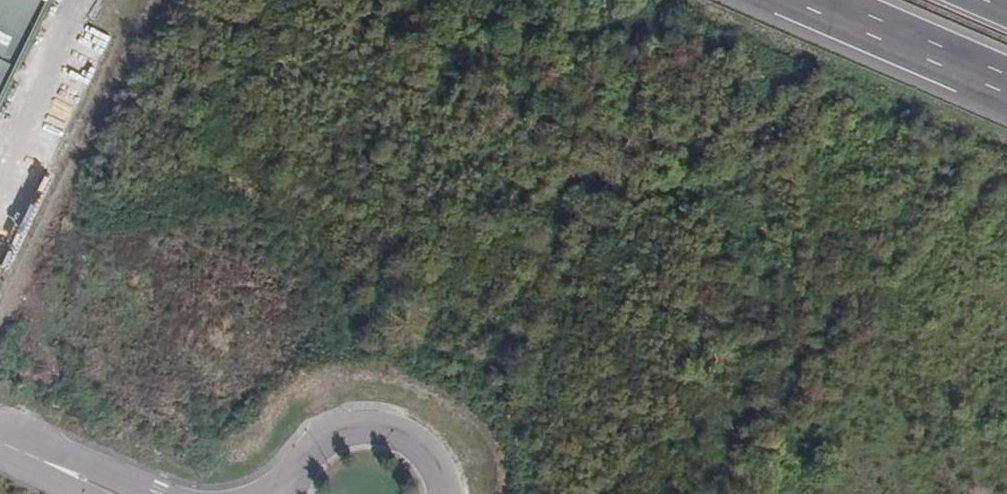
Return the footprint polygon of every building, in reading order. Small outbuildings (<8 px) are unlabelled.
[(55,0),(0,0),(0,112),(55,0)] [(610,482),(601,476),(588,493),(602,493),(610,482)]
